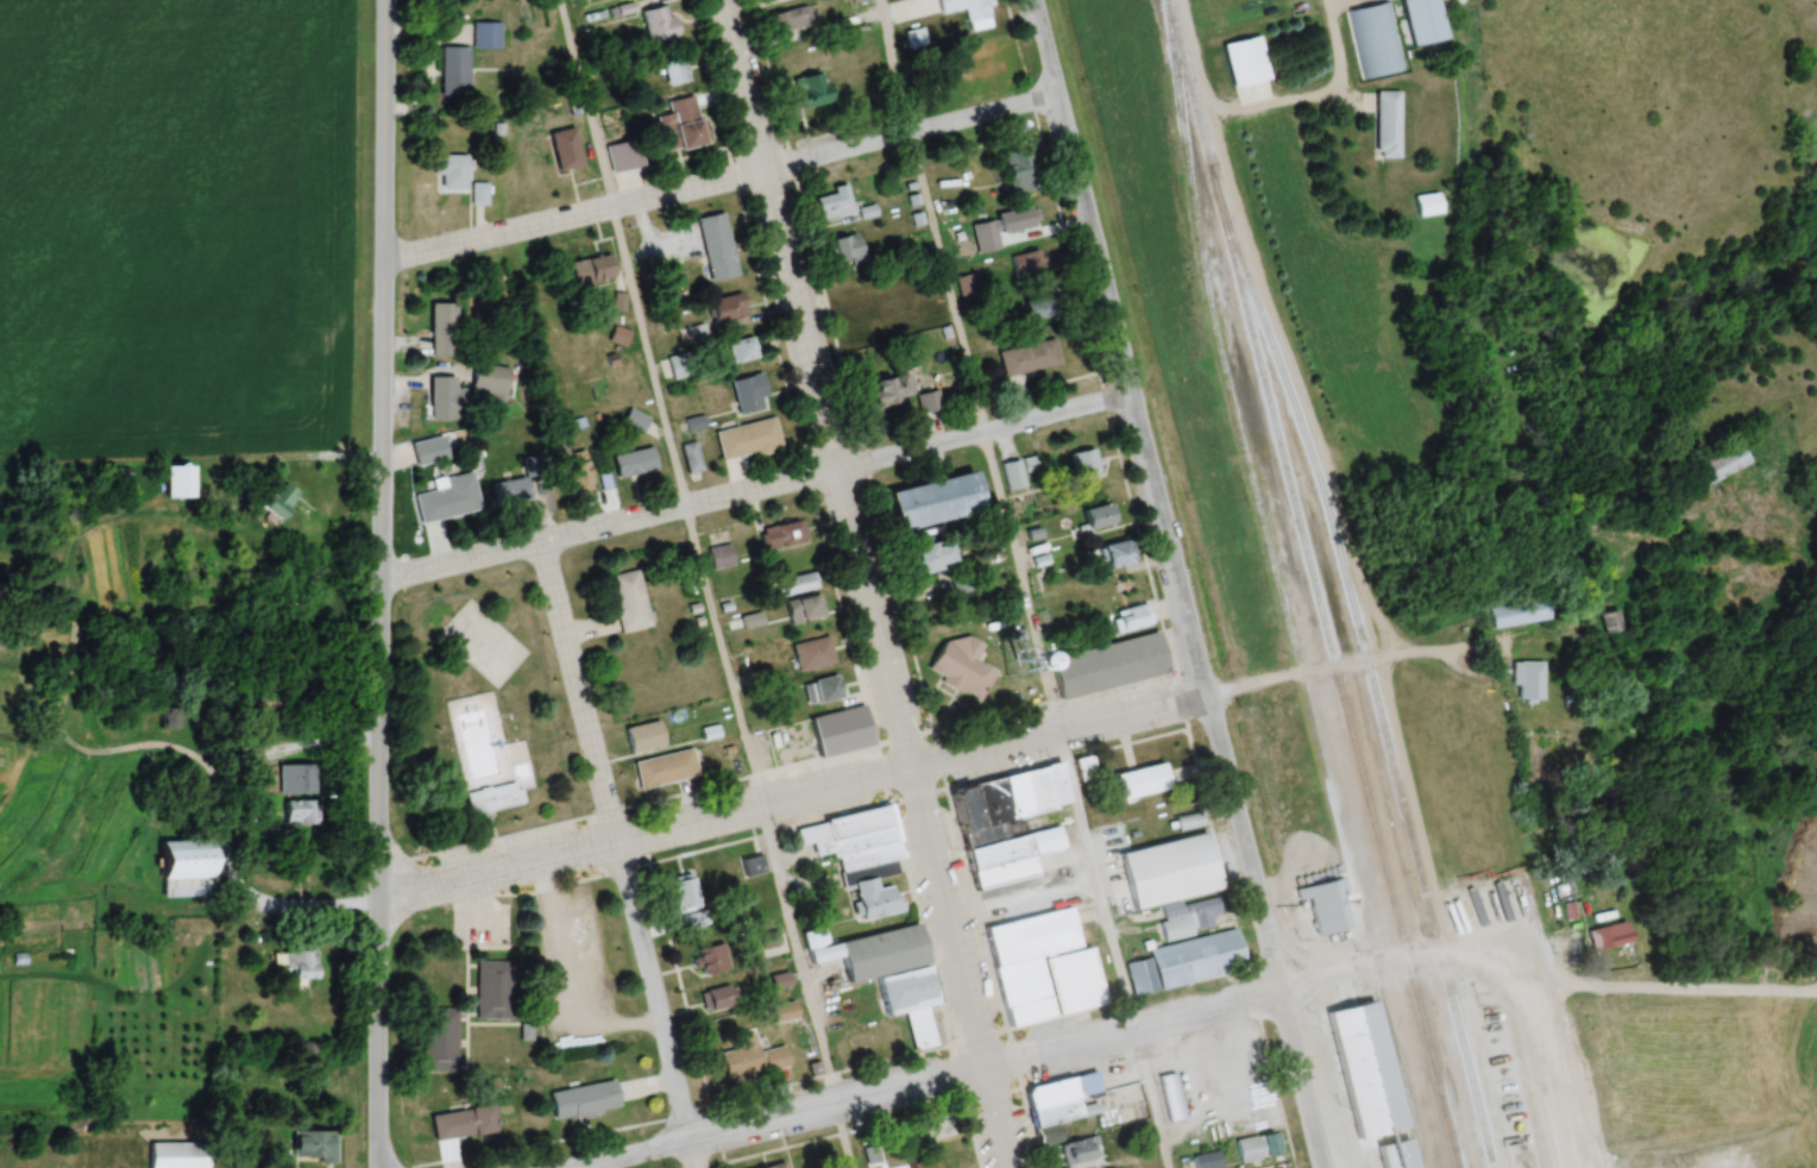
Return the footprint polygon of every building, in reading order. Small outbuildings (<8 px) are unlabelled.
[(991,26),(986,0),(937,0),(940,13),(965,9),(969,30),(991,26)] [(1410,45),(1443,39),(1435,0),(1402,0),(1410,45)] [(677,35),(669,2),(640,9),(648,42),(677,35)] [(1346,11),(1360,78),(1403,69),(1389,2),(1346,11)] [(771,14),(776,33),(813,22),(808,4),(771,14)] [(499,47),(499,22),(474,22),(474,47),(499,47)] [(440,46),(440,94),(469,94),(469,46),(440,46)] [(688,81),(686,57),(664,59),(667,83),(688,81)] [(820,70),(792,80),(802,110),(831,100),(820,70)] [(1399,156),(1399,90),(1375,90),(1375,156),(1399,156)] [(665,99),(667,111),(654,114),(661,151),(704,143),(694,93),(665,99)] [(557,171),(583,164),(573,125),(547,131),(557,171)] [(605,143),(611,171),(643,164),(637,136),(605,143)] [(1013,194),(1042,188),(1032,137),(1003,143),(1013,194)] [(466,152),(433,152),(433,174),(436,174),(436,186),(466,186),(466,152)] [(486,182),(471,182),(471,202),(486,202),(486,182)] [(855,211),(848,188),(814,197),(820,221),(855,211)] [(1437,192),(1414,194),(1416,214),(1438,213),(1437,192)] [(1033,229),(1031,208),(997,211),(999,231),(1033,229)] [(737,275),(708,282),(692,219),(721,211),(737,275)] [(978,253),(999,247),(990,218),(970,225),(978,253)] [(835,261),(861,258),(858,233),(832,236),(835,261)] [(610,250),(569,262),(575,285),(617,273),(610,250)] [(882,296),(877,280),(856,288),(862,303),(882,296)] [(747,316),(741,292),(708,299),(714,323),(747,316)] [(1024,300),(1029,322),(1059,316),(1055,294),(1024,300)] [(431,302),(431,355),(460,355),(460,302),(431,302)] [(630,331),(614,326),(609,340),(626,345),(630,331)] [(758,356),(752,334),(727,341),(733,364),(758,356)] [(1004,377),(1060,365),(1054,338),(998,349),(1004,377)] [(688,353),(668,356),(671,378),(692,375),(688,353)] [(925,389),(917,367),(865,384),(872,407),(925,389)] [(730,380),(740,416),(771,407),(761,372),(730,380)] [(429,375),(429,419),(455,419),(455,375),(429,375)] [(622,424),(643,431),(648,416),(627,409),(622,424)] [(704,426),(701,415),(685,419),(688,430),(704,426)] [(781,447),(774,416),(714,429),(721,459),(781,447)] [(416,465),(449,458),(444,434),(411,441),(416,465)] [(683,443),(686,470),(699,468),(696,442),(683,443)] [(1745,464),(1733,442),(1689,465),(1701,487),(1745,464)] [(612,456),(618,479),(657,468),(651,446),(612,456)] [(1072,450),(1076,478),(1100,474),(1096,446),(1072,450)] [(562,455),(570,493),(593,488),(585,450),(562,455)] [(165,496),(166,464),(194,465),(193,497),(165,496)] [(480,511),(473,471),(432,479),(435,490),(414,494),(419,523),(480,511)] [(531,497),(525,473),(489,483),(496,507),(531,497)] [(879,497),(968,476),(976,515),(887,536),(879,497)] [(298,496),(283,480),(259,502),(274,518),(298,496)] [(1087,527),(1116,521),(1112,501),(1082,507),(1087,527)] [(768,554),(807,544),(801,520),(762,531),(768,554)] [(1136,559),(1129,536),(1100,546),(1107,568),(1136,559)] [(711,569),(733,565),(729,541),(707,545),(711,569)] [(909,571),(953,569),(952,542),(908,544),(909,571)] [(639,569),(609,575),(621,632),(650,626),(639,569)] [(819,586),(814,569),(780,578),(785,596),(819,586)] [(784,602),(791,625),(823,615),(816,592),(784,602)] [(1109,613),(1115,634),(1152,623),(1145,602),(1109,613)] [(1489,629),(1542,623),(1540,602),(1487,608),(1489,629)] [(1622,631),(1615,611),(1598,616),(1604,637),(1622,631)] [(949,632),(927,668),(980,700),(998,669),(973,655),(977,649),(949,632)] [(1167,673),(1157,632),(1050,657),(1059,698),(1167,673)] [(792,644),(798,671),(835,663),(828,635),(792,644)] [(1513,703),(1540,703),(1540,663),(1513,663),(1513,703)] [(802,684),(809,706),(842,695),(835,673),(802,684)] [(809,717),(818,755),(872,744),(863,705),(809,717)] [(178,727),(178,707),(161,707),(161,727),(178,727)] [(659,720),(626,725),(630,751),(663,745),(659,720)] [(470,813),(525,804),(522,789),(534,787),(526,738),(493,743),(500,783),(465,789),(470,813)] [(639,788),(698,776),(692,747),(633,760),(639,788)] [(1119,800),(1169,785),(1162,761),(1112,775),(1119,800)] [(1064,848),(1059,826),(1026,832),(1023,815),(1070,805),(1061,763),(952,785),(972,889),(1037,876),(1033,854),(1064,848)] [(283,799),(283,823),(319,823),(319,799),(283,799)] [(861,921),(902,911),(895,883),(878,886),(876,879),(895,875),(891,858),(900,856),(888,804),(794,826),(799,844),(811,841),(815,856),(832,852),(837,874),(849,871),(861,921)] [(1115,853),(1200,833),(1214,887),(1128,909),(1115,853)] [(158,840),(160,896),(210,895),(209,839),(158,840)] [(764,874),(762,856),(743,857),(744,875),(764,874)] [(685,893),(683,869),(666,870),(668,894),(685,893)] [(1347,924),(1304,935),(1293,888),(1335,877),(1347,924)] [(1158,909),(1165,940),(1216,927),(1213,914),(1222,912),(1217,894),(1158,909)] [(985,926),(1006,1024),(1052,1014),(1039,954),(1079,945),(1071,908),(985,926)] [(1586,930),(1589,952),(1629,947),(1626,924),(1586,930)] [(827,925),(803,930),(810,963),(842,956),(847,979),(926,963),(918,925),(831,942),(827,925)] [(1146,947),(1148,958),(1126,962),(1132,993),(1244,970),(1235,929),(1146,947)] [(701,974),(729,967),(722,942),(695,949),(701,974)] [(1056,1013),(1104,1002),(1091,947),(1044,958),(1056,1013)] [(275,968),(289,968),(289,978),(315,978),(315,949),(275,949),(275,968)] [(514,962),(467,962),(467,992),(475,992),(476,1018),(514,1018),(514,962)] [(905,1009),(913,1050),(936,1045),(927,1001),(934,1000),(927,966),(878,977),(885,1013),(905,1009)] [(734,1002),(726,983),(704,992),(712,1011),(734,1002)] [(775,1023),(797,1019),(794,1001),(772,1005),(775,1023)] [(1365,1006),(1396,1129),(1350,1141),(1319,1018),(1365,1006)] [(457,1007),(421,1007),(421,1070),(457,1070),(457,1007)] [(725,1078),(789,1066),(785,1044),(757,1050),(754,1031),(738,1034),(741,1047),(720,1051),(725,1078)] [(1033,1126),(1101,1110),(1099,1101),(1080,1105),(1078,1095),(1100,1090),(1095,1070),(1024,1087),(1033,1126)] [(1169,1120),(1185,1115),(1173,1072),(1157,1076),(1169,1120)] [(619,1106),(613,1078),(549,1091),(555,1120),(619,1106)] [(1120,1085),(1122,1112),(1135,1112),(1133,1084),(1120,1085)] [(496,1131),(492,1104),(430,1112),(434,1140),(496,1131)] [(931,1140),(957,1132),(951,1111),(924,1119),(931,1140)] [(294,1129),(294,1160),(334,1160),(334,1129),(294,1129)] [(1036,1135),(1038,1143),(1060,1138),(1058,1130),(1036,1135)] [(1060,1142),(1066,1166),(1102,1158),(1096,1134),(1060,1142)] [(1278,1135),(1237,1135),(1237,1158),(1278,1158),(1278,1135)] [(207,1139),(207,1167),(150,1167),(150,1142),(207,1139)] [(1403,1141),(1409,1167),(1373,1167),(1369,1149),(1403,1141)] [(1195,1167),(1213,1167),(1221,1165),(1215,1148),(1191,1156),(1195,1167)]
